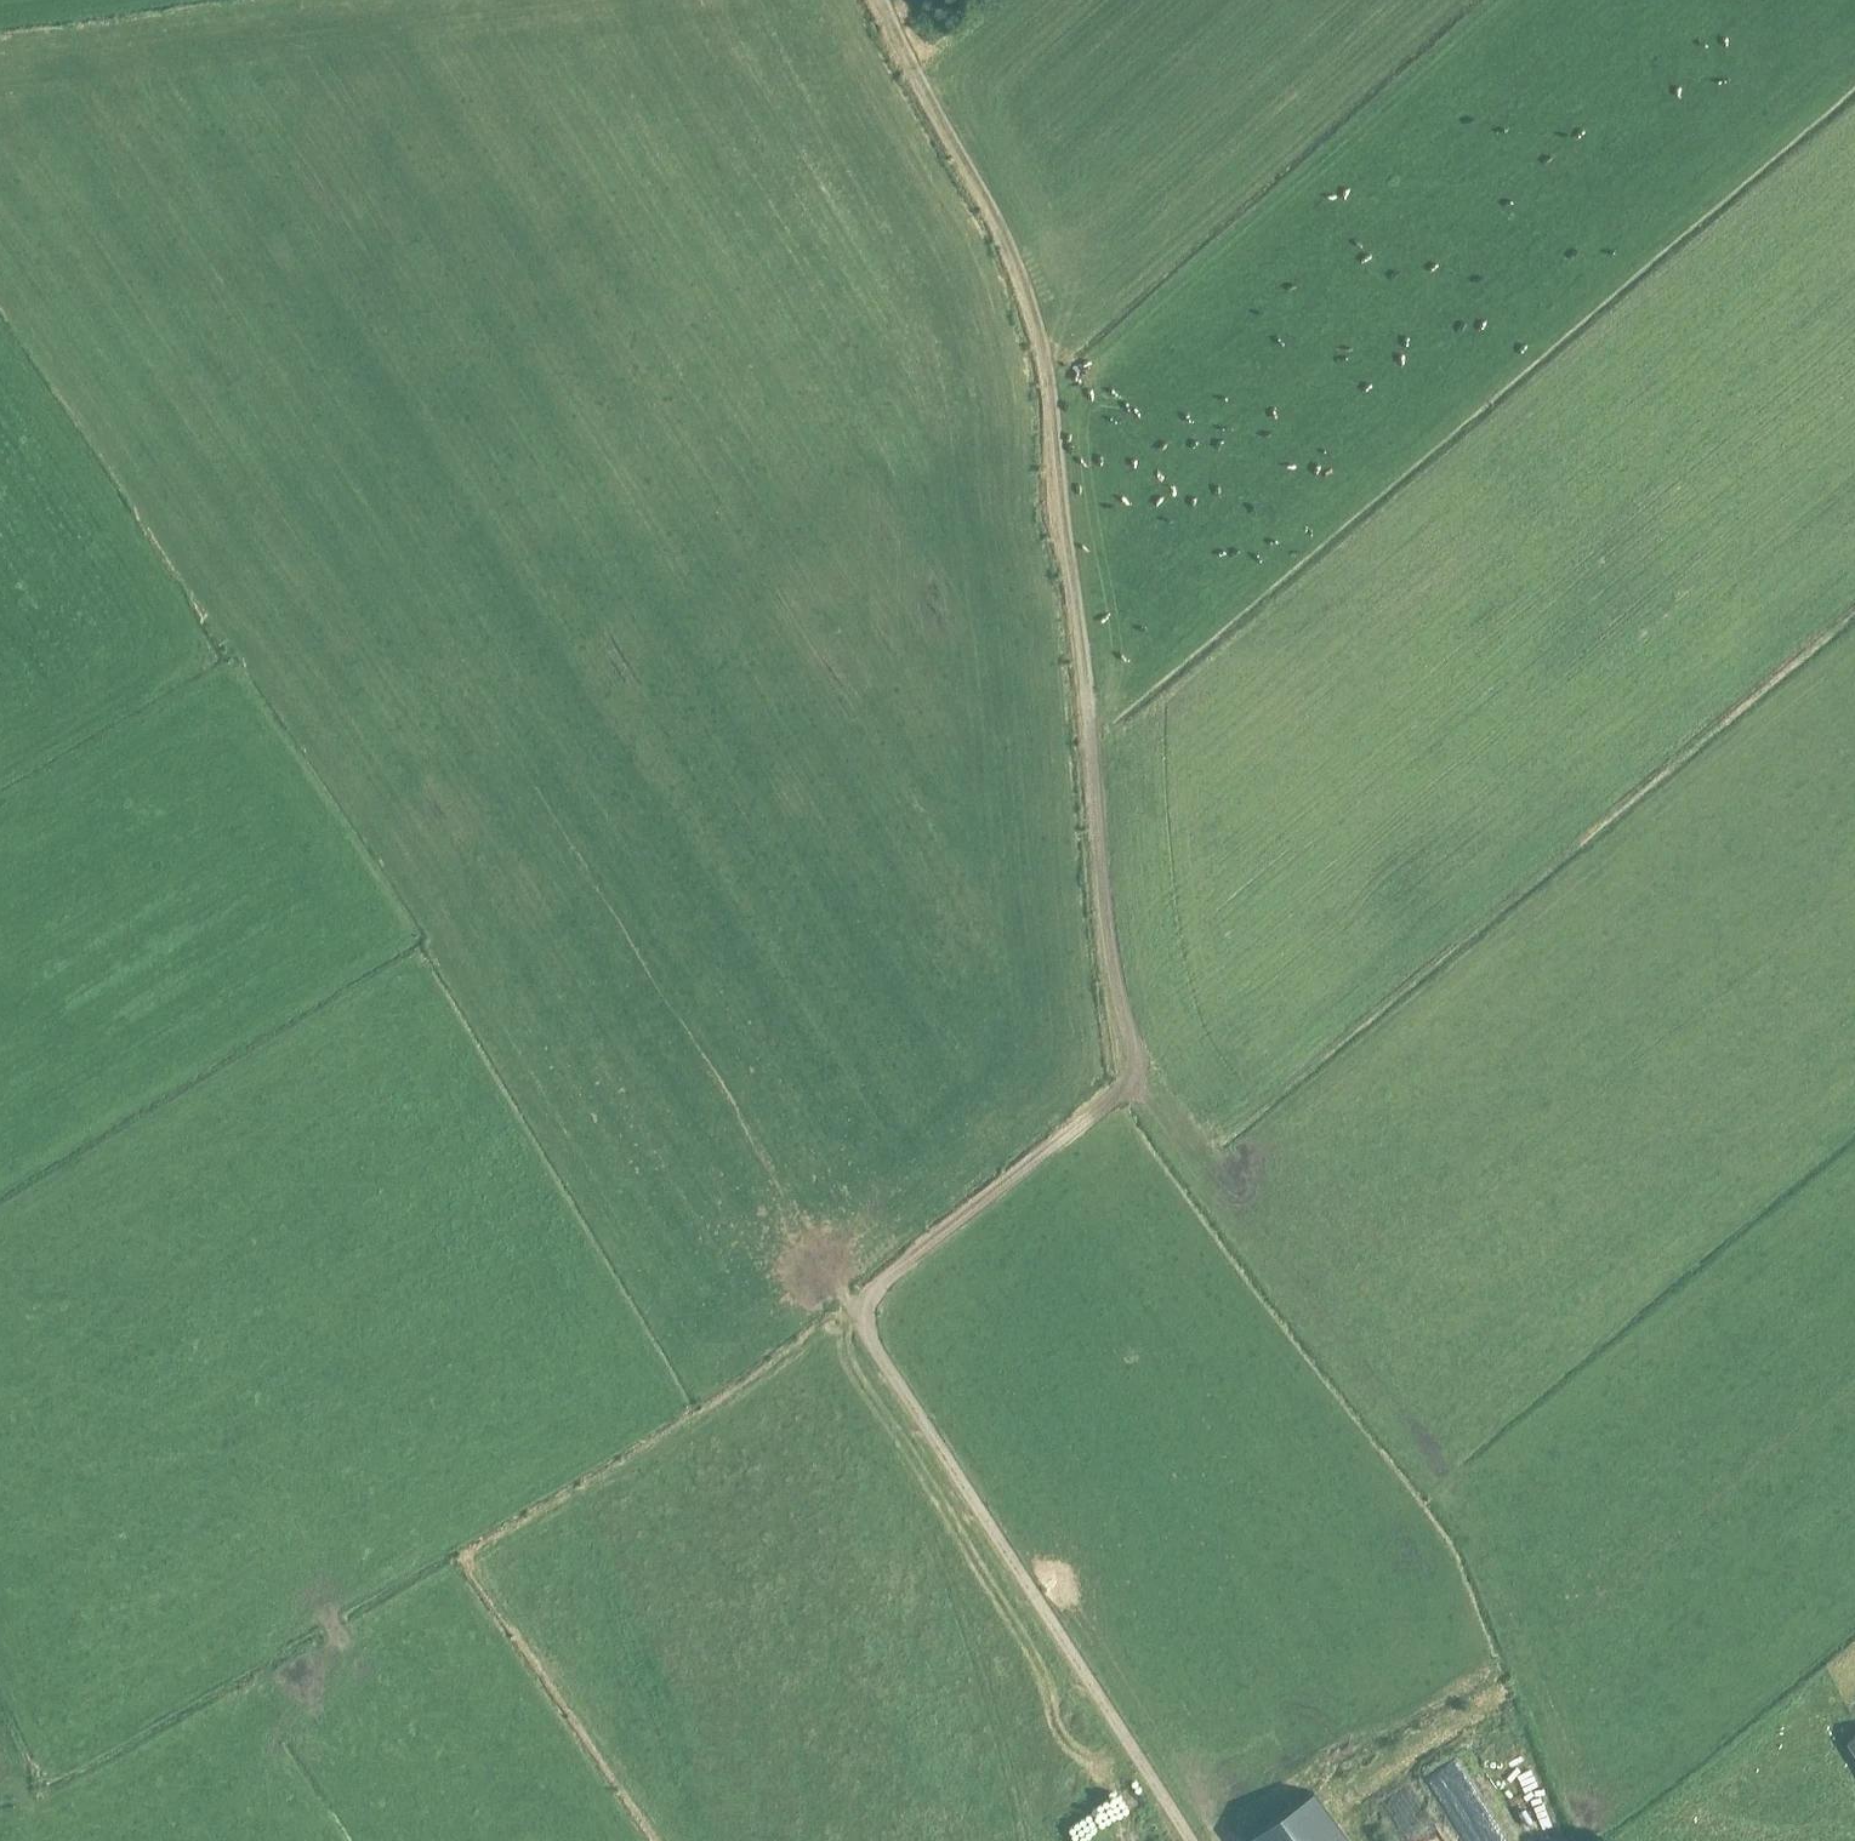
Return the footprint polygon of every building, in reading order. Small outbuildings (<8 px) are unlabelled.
[(1249,1837),(1252,1840),(1351,1840),(1315,1790),(1249,1837)]
